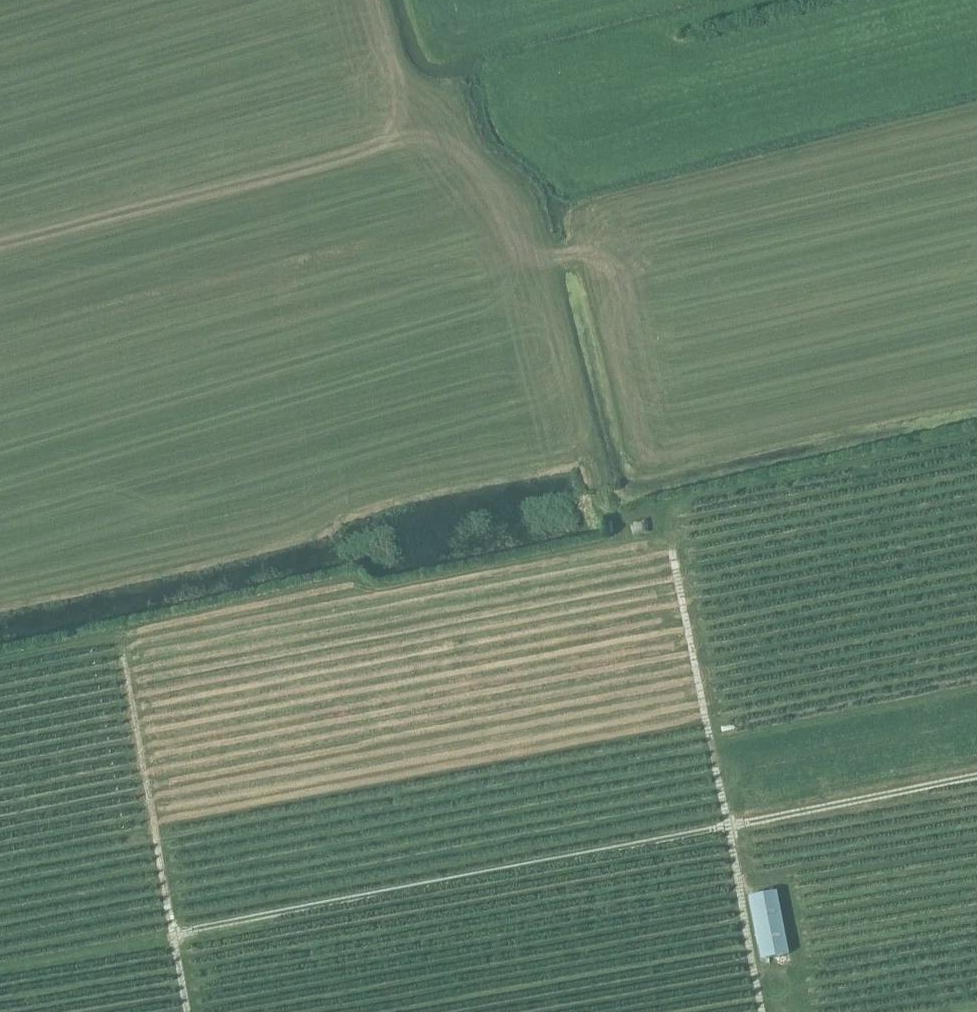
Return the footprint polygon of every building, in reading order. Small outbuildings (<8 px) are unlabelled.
[(774,889),(747,894),(758,953),(785,948),(774,889)]
